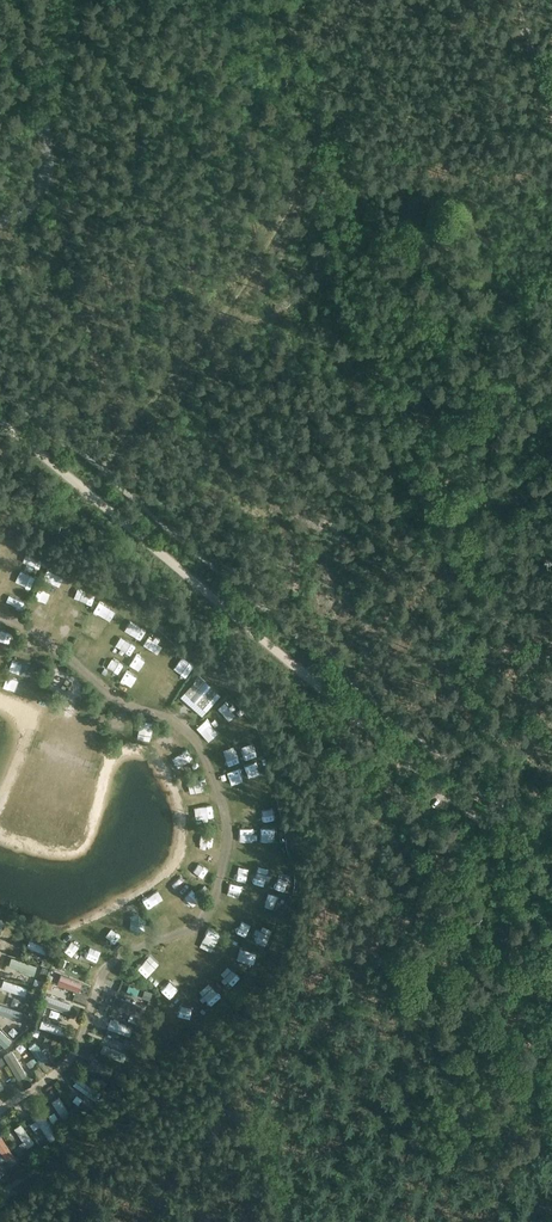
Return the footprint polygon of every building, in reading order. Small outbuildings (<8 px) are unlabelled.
[(34,566),(38,553),(26,548),(21,561),(34,566)] [(51,579),(56,568),(46,564),(41,574),(51,579)] [(11,585),(7,594),(18,598),(21,589),(11,585)] [(76,586),(72,597),(83,600),(86,590),(76,586)] [(87,609),(105,617),(110,604),(92,596),(87,609)] [(132,635),(137,624),(121,616),(116,627),(132,635)] [(176,671),(183,660),(172,654),(165,664),(176,671)] [(186,691),(181,697),(202,716),(221,695),(217,692),(218,691),(212,686),(206,681),(200,675),(186,691)] [(108,715),(121,717),(122,710),(109,708),(108,715)] [(136,714),(133,725),(143,727),(146,716),(136,714)] [(161,720),(151,730),(160,739),(170,730),(161,720)] [(250,764),(239,765),(241,778),(252,776),(250,764)] [(219,784),(229,783),(229,772),(218,773),(219,784)] [(189,806),(190,818),(208,817),(208,805),(189,806)] [(243,809),(233,811),(234,820),(244,819),(243,809)] [(235,841),(245,840),(244,828),(234,828),(235,841)] [(196,830),(197,845),(210,844),(209,829),(196,830)] [(187,862),(182,874),(194,880),(200,867),(187,862)] [(171,891),(179,881),(171,875),(164,885),(171,891)] [(185,886),(177,895),(186,904),(195,894),(185,886)] [(254,906),(265,909),(269,892),(258,889),(254,906)] [(214,945),(221,933),(208,925),(200,937),(214,945)] [(46,955),(49,948),(30,940),(27,947),(46,955)] [(235,948),(232,960),(243,963),(247,951),(235,948)] [(145,956),(135,970),(142,975),(152,961),(145,956)] [(34,975),(37,965),(11,957),(8,966),(34,975)] [(217,988),(226,980),(214,967),(206,976),(217,988)] [(152,993),(168,976),(160,968),(144,985),(152,993)] [(57,983),(79,991),(82,983),(61,975),(57,983)] [(27,988),(4,979),(1,988),(25,996),(27,988)] [(202,1003),(207,997),(195,986),(189,993),(202,1003)] [(65,1011),(68,1003),(46,995),(43,1002),(65,1011)] [(142,1005),(116,996),(112,1006),(138,1016),(142,1005)] [(181,1002),(171,1004),(174,1018),(184,1016),(181,1002)] [(3,1005),(0,1014),(20,1020),(23,1012),(3,1005)] [(42,1020),(40,1027),(64,1036),(67,1029),(42,1020)] [(130,1036),(133,1028),(111,1020),(107,1028),(130,1036)] [(5,1048),(12,1041),(0,1030),(0,1043),(5,1048)] [(35,1042),(29,1047),(41,1063),(48,1058),(35,1042)] [(104,1046),(101,1053),(123,1062),(126,1055),(104,1046)] [(3,1056),(17,1080),(27,1075),(13,1051),(3,1056)] [(107,1075),(111,1068),(96,1060),(92,1066),(107,1075)] [(73,1084),(95,1101),(101,1094),(78,1077),(73,1084)] [(59,1097),(52,1102),(65,1124),(73,1119),(59,1097)] [(35,1119),(50,1142),(58,1137),(43,1114),(35,1119)] [(27,1148),(34,1144),(21,1124),(14,1128),(27,1148)] [(14,1156),(1,1136),(0,1137),(0,1151),(7,1161),(14,1156)]
